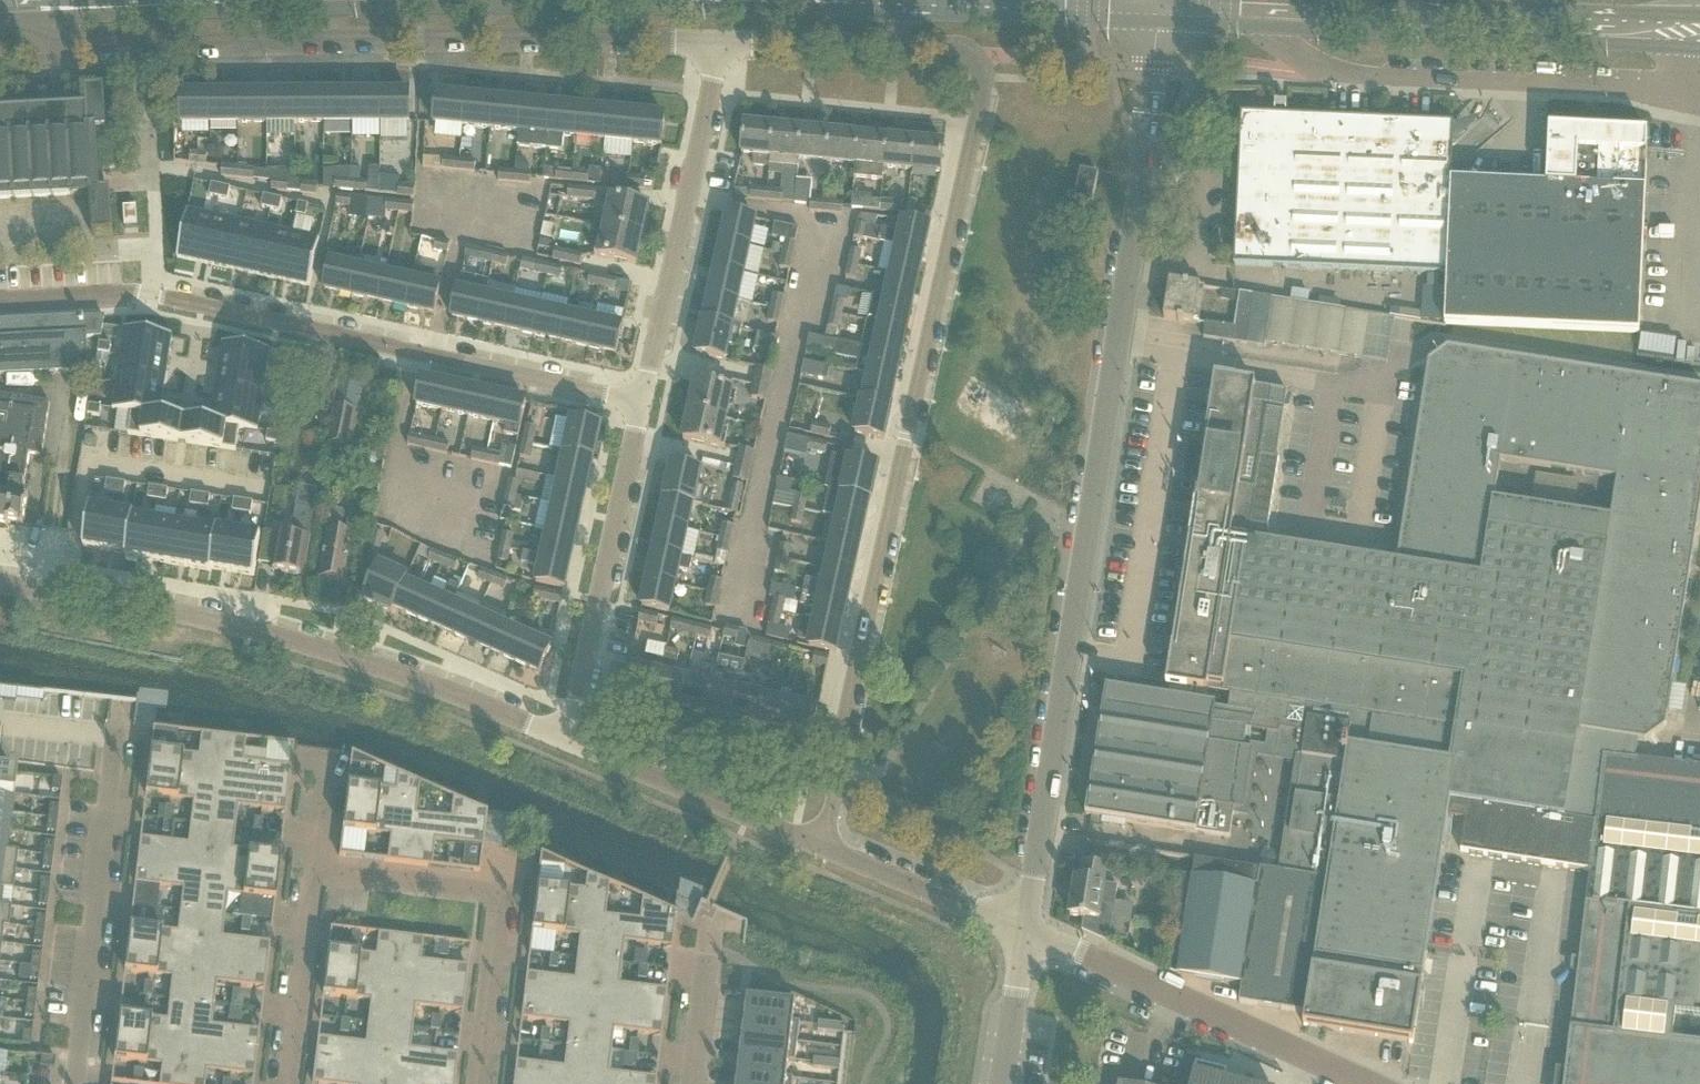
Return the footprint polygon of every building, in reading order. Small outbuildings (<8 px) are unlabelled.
[(107,131),(105,91),(87,92),(88,110),(86,110),(0,115),(0,200),(92,196),(94,235),(112,234),(110,193),(105,194),(104,173),(102,133),(107,132),(107,131)] [(267,94),(238,95),(238,123),(267,123),(267,94)] [(267,94),(267,123),(267,137),(295,137),(295,123),(295,94),(267,94)] [(324,123),(324,94),(295,94),(295,123),(324,123)] [(352,123),(352,94),(324,94),(324,123),(352,123)] [(352,94),(353,123),(381,123),(381,94),(352,94)] [(381,123),(381,141),(408,141),(408,123),(410,123),(410,94),(381,94),(381,123)] [(209,95),(181,95),(181,124),(210,124),(209,95)] [(238,123),(238,95),(209,95),(210,124),(238,123)] [(463,127),(465,98),(437,95),(434,124),(463,127)] [(491,130),(494,101),(465,98),(463,127),(491,130)] [(520,133),(522,104),(494,101),(491,130),(493,130),(520,133)] [(546,151),(551,106),(522,104),(520,133),(518,148),(530,149),(546,151)] [(576,138),(579,109),(551,106),(546,151),(562,152),(563,137),(575,138),(576,138)] [(605,141),(608,112),(579,109),(576,138),(605,141)] [(633,144),(636,115),(608,112),(605,141),(633,144)] [(1637,336),(1639,336),(1645,191),(1547,186),(1452,182),(1452,176),(1437,160),(1453,146),(1454,125),(1329,119),(1286,117),(1286,113),(1276,113),(1276,116),(1241,115),(1234,266),(1362,273),(1446,278),(1444,327),(1446,327),(1637,336)] [(665,117),(636,115),(633,144),(662,146),(665,117)] [(1645,191),(1647,150),(1648,134),(1595,131),(1596,125),(1601,125),(1601,124),(1581,123),(1581,124),(1586,124),(1585,131),(1549,129),(1547,186),(1645,191)] [(745,125),(742,154),(754,155),(753,168),(770,169),(770,167),(774,128),(745,125)] [(767,191),(766,202),(795,205),(797,182),(798,170),(799,170),(800,160),(799,160),(802,131),(774,128),(770,167),(783,168),(781,192),(767,191)] [(827,162),(830,133),(802,131),(799,160),(800,160),(827,162)] [(884,168),(886,139),(871,138),(872,133),(861,132),(860,136),(858,136),(856,165),(854,178),(883,181),(884,168)] [(856,165),(858,136),(830,133),(827,162),(856,165)] [(913,171),(916,142),(886,139),(884,168),(913,171)] [(941,174),(944,145),(916,142),(913,171),(941,174)] [(207,157),(191,155),(190,166),(206,168),(207,157)] [(458,172),(459,162),(446,161),(445,171),(458,172)] [(477,174),(478,164),(459,162),(458,172),(477,174)] [(238,180),(239,169),(223,168),(222,178),(238,180)] [(255,171),(239,169),(238,180),(254,181),(255,171)] [(326,170),(324,189),(349,192),(350,181),(351,170),(326,170)] [(590,174),(573,172),(571,183),(601,186),(602,172),(590,170),(590,174)] [(266,171),(266,173),(265,182),(273,183),(272,192),(294,195),(295,184),(295,171),(266,171)] [(571,183),(573,172),(556,171),(555,181),(571,183)] [(1090,216),(1098,175),(1081,171),(1075,197),(1070,196),(1067,211),(1090,216)] [(515,184),(516,174),(500,172),(499,183),(515,184)] [(531,186),(532,179),(532,175),(516,174),(515,184),(531,186)] [(615,177),(614,187),(629,189),(630,178),(615,177)] [(350,181),(349,192),(367,193),(380,195),(380,178),(369,178),(368,183),(350,181)] [(630,178),(629,189),(645,190),(645,180),(630,178)] [(810,202),(812,183),(797,182),(795,205),(811,207),(812,202),(810,202)] [(318,186),(295,184),(294,195),(317,198),(318,186)] [(212,185),(209,197),(219,199),(221,187),(212,185)] [(414,199),(415,188),(400,186),(398,198),(414,199)] [(221,187),(219,199),(228,201),(231,189),(221,187)] [(582,201),(583,190),(570,188),(568,200),(582,201)] [(597,192),(583,190),(582,201),(595,203),(596,196),(597,192)] [(766,202),(767,191),(752,190),(751,201),(766,202)] [(264,197),(261,208),(271,210),(273,199),(264,197)] [(370,219),(372,200),(337,197),(336,207),(350,209),(350,217),(370,219)] [(867,198),(866,211),(880,212),(881,203),(873,202),(873,198),(867,198)] [(273,199),(271,210),(280,212),(283,201),(273,199)] [(636,265),(649,207),(612,200),(611,200),(607,199),(606,202),(611,203),(600,254),(595,253),(594,256),(599,257),(599,258),(611,261),(636,265)] [(399,214),(401,203),(372,200),(370,219),(385,221),(385,213),(399,214)] [(827,203),(823,203),(812,202),(811,207),(811,213),(826,214),(827,203)] [(413,216),(415,205),(401,203),(399,214),(413,216)] [(827,203),(826,214),(843,216),(844,205),(827,203)] [(881,203),(880,212),(896,214),(897,205),(881,203)] [(299,204),(296,216),(306,218),(309,206),(299,204)] [(137,207),(124,208),(125,229),(138,228),(137,207)] [(918,208),(915,217),(931,221),(933,211),(918,208)] [(187,212),(177,258),(204,264),(214,217),(187,212)] [(750,246),(755,223),(755,220),(729,214),(723,240),(750,246)] [(862,216),(859,225),(876,229),(878,218),(862,216)] [(214,217),(204,264),(230,270),(240,223),(214,217)] [(924,253),(929,227),(903,221),(900,234),(883,230),(880,243),(898,247),(924,253)] [(240,223),(230,270),(257,276),(267,229),(240,223)] [(799,231),(776,225),(773,238),(795,243),(799,231)] [(880,243),(883,230),(876,229),(859,225),(858,225),(855,237),(866,240),(880,243)] [(267,229),(257,276),(283,281),(293,235),(267,229)] [(293,235),(283,281),(310,287),(320,241),(293,235)] [(743,276),(749,248),(750,246),(723,240),(716,271),(743,276)] [(449,245),(435,241),(433,251),(447,254),(449,245)] [(794,258),(797,245),(786,242),(783,255),(794,258)] [(918,278),(924,253),(898,247),(892,273),(918,278)] [(567,265),(570,253),(556,250),(553,261),(567,265)] [(851,250),(848,263),(859,265),(861,258),(862,253),(851,250)] [(493,265),(495,254),(483,251),(480,262),(485,263),(493,265)] [(581,268),(583,258),(584,256),(570,253),(567,265),(581,268)] [(507,268),(509,258),(495,254),(493,265),(507,268)] [(790,272),(794,258),(783,255),(779,269),(790,272)] [(546,276),(549,267),(535,264),(523,261),(520,271),(533,273),(546,276)] [(352,296),(358,269),(331,263),(325,290),(352,296)] [(856,280),(859,265),(848,263),(845,278),(856,280)] [(560,279),(562,270),(549,267),(546,276),(560,279)] [(380,302),(386,275),(358,269),(352,296),(380,302)] [(435,315),(444,274),(416,269),(413,281),(407,309),(435,315)] [(737,303),(743,276),(716,271),(710,298),(737,303)] [(913,304),(918,278),(892,273),(891,276),(886,298),(913,304)] [(413,281),(387,275),(386,274),(380,302),(407,309),(413,281)] [(479,324),(486,297),(489,281),(462,275),(458,290),(452,318),(479,324)] [(589,276),(587,286),(600,289),(603,279),(589,276)] [(603,279),(600,289),(614,292),(616,282),(603,279)] [(1195,323),(1201,287),(1170,282),(1164,319),(1178,321),(1178,323),(1184,324),(1184,322),(1195,323)] [(1220,301),(1235,303),(1236,294),(1222,292),(1220,301)] [(782,312),(785,299),(774,296),(771,310),(782,312)] [(1365,359),(1372,316),(1322,308),(1240,296),(1235,328),(1206,323),(1204,339),(1266,348),(1266,344),(1365,359)] [(507,330),(513,303),(486,297),(479,324),(507,330)] [(907,330),(913,304),(886,298),(886,300),(873,297),(867,321),(907,330)] [(731,333),(737,303),(710,298),(705,322),(704,322),(703,327),(731,333)] [(834,301),(832,314),(843,317),(846,303),(834,301)] [(534,336),(540,309),(513,303),(507,330),(534,336)] [(562,342),(568,315),(540,309),(534,336),(562,342)] [(779,326),(782,312),(771,310),(770,314),(768,323),(779,326)] [(840,330),(843,317),(832,314),(829,328),(840,330)] [(589,348),(595,322),(568,315),(562,342),(589,348)] [(105,318),(84,320),(84,319),(80,319),(81,320),(0,324),(0,376),(87,371),(85,338),(101,337),(105,318)] [(901,355),(907,330),(867,321),(861,347),(901,355)] [(616,355),(622,328),(595,322),(589,348),(616,355)] [(737,349),(740,335),(731,333),(703,327),(697,355),(726,362),(729,347),(737,349)] [(125,330),(121,357),(168,364),(172,337),(125,330)] [(779,340),(758,335),(755,350),(776,355),(779,340)] [(901,355),(861,347),(861,348),(810,338),(807,353),(836,358),(837,357),(858,362),(855,373),(868,376),(868,375),(896,381),(901,355)] [(100,344),(98,354),(110,355),(112,346),(100,344)] [(223,344),(219,372),(266,379),(270,351),(223,344)] [(1634,763),(1637,744),(1645,745),(1664,730),(1699,505),(1699,390),(1634,379),(1447,350),(1428,364),(1396,566),(1266,545),(1279,463),(1276,462),(1287,394),(1217,381),(1205,456),(1194,447),(1192,452),(1190,457),(1188,470),(1188,476),(1189,481),(1202,476),(1169,685),(1171,685),(1166,717),(1103,707),(1103,708),(1104,708),(1088,815),(1086,814),(1086,816),(1108,820),(1229,839),(1234,809),(1243,811),(1252,752),(1243,750),(1246,730),(1278,735),(1275,753),(1301,758),(1283,874),(1327,881),(1349,740),(1457,757),(1447,818),(1464,821),(1459,851),(1589,871),(1601,759),(1634,763)] [(121,357),(117,384),(164,391),(168,364),(121,357)] [(296,359),(293,383),(312,386),(316,362),(296,359)] [(837,370),(804,362),(801,376),(834,384),(837,370)] [(769,388),(773,372),(758,369),(754,384),(769,388)] [(278,370),(276,380),(288,382),(290,372),(278,370)] [(219,372),(215,398),(262,406),(266,379),(219,372)] [(890,407),(896,381),(868,375),(868,376),(869,377),(864,401),(890,407)] [(442,412),(448,386),(422,380),(416,407),(422,408),(442,412)] [(733,390),(718,387),(696,383),(683,441),(705,445),(720,449),(720,448),(725,450),(725,447),(721,446),(732,394),(737,395),(737,393),(733,392),(733,390)] [(117,384),(113,411),(132,414),(160,418),(161,416),(164,391),(117,384)] [(766,403),(769,388),(754,384),(751,400),(766,403)] [(448,386),(442,412),(468,418),(474,391),(448,386)] [(494,424),(500,397),(474,391),(468,418),(494,424)] [(520,430),(526,403),(500,397),(494,424),(506,427),(504,435),(518,438),(520,430)] [(29,402),(20,401),(0,398),(0,523),(1,523),(24,527),(29,497),(24,496),(30,457),(43,459),(51,406),(29,402)] [(211,424),(211,425),(240,430),(258,433),(262,406),(215,398),(211,424)] [(890,407),(864,401),(862,401),(855,434),(884,440),(891,407),(890,407)] [(90,406),(88,416),(100,418),(101,408),(90,406)] [(350,449),(357,412),(334,408),(327,444),(350,449)] [(132,414),(128,435),(179,443),(182,443),(186,444),(236,451),(240,430),(211,425),(211,424),(190,421),(186,420),(182,419),(161,416),(160,418),(132,414)] [(601,427),(575,421),(572,421),(566,447),(595,454),(601,427)] [(830,440),(833,429),(815,425),(812,435),(830,440)] [(538,429),(527,427),(526,427),(523,442),(535,444),(538,429)] [(268,433),(267,442),(278,444),(280,435),(268,433)] [(434,453),(436,441),(410,436),(408,447),(434,453)] [(808,452),(826,456),(829,445),(811,441),(810,443),(788,438),(784,453),(807,458),(808,452)] [(449,444),(436,441),(434,453),(447,456),(449,444)] [(532,460),(535,444),(523,442),(520,457),(532,460)] [(512,469),(516,449),(503,446),(501,456),(495,455),(488,454),(486,464),(512,469)] [(594,460),(595,454),(566,447),(565,454),(561,475),(588,481),(593,460),(594,460)] [(486,464),(488,454),(474,451),(472,461),(486,464)] [(751,469),(755,454),(740,451),(736,466),(751,469)] [(243,454),(242,478),(271,479),(272,455),(243,454)] [(339,481),(342,456),(329,455),(326,479),(339,481)] [(878,466),(850,460),(849,463),(848,466),(834,463),(828,490),(870,499),(871,500),(878,466)] [(698,488),(702,472),(672,465),(665,499),(666,499),(693,505),(703,507),(706,490),(698,488)] [(748,484),(751,469),(736,466),(733,481),(748,484)] [(582,508),(588,481),(561,475),(559,482),(555,502),(582,508)] [(107,482),(105,493),(115,495),(117,483),(107,482)] [(520,484),(514,483),(508,482),(506,496),(518,498),(520,484)] [(117,483),(115,495),(124,496),(126,484),(117,483)] [(728,512),(738,514),(744,487),(735,485),(728,512)] [(150,488),(148,500),(157,501),(159,489),(150,488)] [(308,546),(313,513),(316,490),(298,488),(295,510),(291,538),(279,536),(277,550),(272,550),(274,536),(266,535),(261,565),(274,567),(273,572),(304,577),(308,546)] [(159,489),(157,501),(167,503),(169,491),(159,489)] [(864,525),(870,499),(828,490),(828,491),(823,516),(838,519),(864,525)] [(776,492),(774,506),(796,510),(805,512),(808,499),(791,495),(776,492)] [(192,494),(190,506),(199,507),(201,496),(192,494)] [(201,496),(199,507),(209,509),(211,497),(201,496)] [(518,499),(518,498),(506,496),(503,510),(522,513),(524,500),(518,499)] [(687,532),(693,505),(666,499),(660,526),(687,532)] [(234,501),(233,512),(242,514),(244,502),(234,501)] [(244,502),(242,514),(251,515),(253,503),(244,502)] [(576,535),(582,508),(555,502),(554,504),(549,530),(576,535)] [(346,583),(351,552),(353,536),(340,535),(343,512),(336,511),(337,506),(331,505),(325,548),(322,579),(320,579),(320,580),(347,584),(347,583),(346,583)] [(90,508),(83,548),(105,552),(112,512),(90,508)] [(796,510),(793,524),(802,525),(805,512),(796,510)] [(112,512),(105,552),(126,555),(132,515),(112,512)] [(126,555),(125,558),(148,561),(154,521),(134,518),(134,515),(132,515),(126,555)] [(858,551),(864,525),(838,519),(832,545),(858,551)] [(154,521),(148,561),(168,565),(175,525),(154,521)] [(175,525),(168,565),(189,568),(196,528),(175,525)] [(681,559),(687,532),(660,526),(654,553),(681,559)] [(723,526),(720,540),(731,542),(734,528),(723,526)] [(196,528),(189,568),(211,572),(212,570),(219,530),(217,529),(216,532),(196,528)] [(219,530),(212,570),(232,573),(239,533),(219,530)] [(570,563),(576,535),(549,530),(543,557),(570,563)] [(239,533),(232,573),(254,577),(261,537),(239,533)] [(379,563),(385,536),(374,534),(368,561),(379,563)] [(515,537),(504,535),(501,549),(512,551),(515,537)] [(728,555),(731,542),(720,540),(717,553),(728,555)] [(853,577),(858,551),(832,545),(826,571),(853,577)] [(780,546),(777,561),(789,563),(792,548),(780,546)] [(432,553),(422,548),(418,557),(427,562),(432,553)] [(509,565),(512,551),(501,549),(498,562),(509,565)] [(442,568),(446,558),(433,553),(429,564),(442,568)] [(564,590),(570,563),(543,557),(525,553),(522,566),(540,570),(537,584),(564,590)] [(693,562),(681,559),(654,553),(648,580),(675,586),(678,570),(690,573),(693,562)] [(456,573),(460,562),(446,558),(442,568),(456,573)] [(777,561),(775,573),(786,575),(789,563),(777,561)] [(408,579),(401,576),(383,568),(385,563),(382,562),(380,567),(379,566),(364,601),(392,613),(394,609),(406,583),(408,579)] [(491,586),(494,575),(482,571),(478,582),(491,586)] [(847,602),(853,577),(826,571),(821,596),(847,602)] [(507,579),(494,575),(491,586),(503,590),(507,579)] [(669,613),(675,586),(648,580),(642,607),(669,613)] [(719,596),(722,583),(711,580),(708,594),(719,596)] [(418,620),(429,594),(406,583),(394,609),(418,620)] [(454,605),(461,588),(451,584),(444,600),(429,594),(418,620),(443,630),(454,605)] [(794,603),(796,592),(772,587),(770,598),(774,599),(771,613),(782,615),(785,601),(794,603)] [(542,601),(544,592),(536,590),(534,599),(542,601)] [(561,605),(563,596),(544,592),(542,601),(561,605)] [(804,593),(801,606),(818,610),(815,622),(813,622),(841,628),(847,602),(821,596),(804,593)] [(716,610),(719,596),(708,594),(705,607),(716,610)] [(467,641),(479,616),(454,605),(443,630),(467,641)] [(671,630),(673,620),(660,617),(641,613),(639,622),(658,627),(671,630)] [(771,613),(769,627),(780,629),(782,615),(771,613)] [(501,626),(479,616),(467,641),(490,651),(501,626)] [(836,654),(841,628),(813,622),(802,619),(797,640),(810,644),(809,648),(836,654)] [(699,626),(673,620),(671,630),(671,631),(697,636),(699,626)] [(515,662),(526,637),(501,626),(490,651),(515,662)] [(711,639),(713,629),(699,626),(697,636),(711,639)] [(726,628),(723,638),(737,641),(740,631),(726,628)] [(540,674),(551,648),(526,637),(515,662),(540,674)] [(749,651),(747,660),(760,664),(762,654),(775,657),(778,645),(751,639),(749,651)] [(791,648),(778,645),(775,657),(788,660),(791,648)] [(681,707),(687,680),(675,677),(680,654),(666,651),(664,661),(661,671),(655,702),(656,703),(656,702),(681,707)] [(829,658),(815,655),(813,665),(827,668),(829,658)] [(655,702),(661,671),(664,661),(640,656),(638,668),(629,666),(623,695),(655,702)] [(707,713),(716,673),(714,672),(715,670),(701,667),(697,682),(687,680),(681,707),(707,713)] [(734,719),(742,680),(742,678),(716,673),(707,713),(734,719)] [(734,719),(732,725),(746,728),(747,722),(760,724),(766,697),(765,697),(767,686),(742,680),(734,719)] [(812,736),(818,709),(806,706),(810,688),(795,685),(794,692),(792,701),(792,702),(786,730),(812,736)] [(786,730),(792,702),(792,701),(794,692),(781,689),(778,700),(766,697),(760,724),(786,730)] [(150,751),(147,773),(218,782),(223,737),(200,734),(198,756),(150,751)] [(288,790),(291,767),(243,762),(246,740),(223,737),(218,782),(288,790)] [(1413,1044),(1447,818),(1457,757),(1349,740),(1327,881),(1306,1015),(1304,1027),(1355,1035),(1411,1044),(1413,1044)] [(272,745),(263,743),(261,757),(270,758),(272,745)] [(375,768),(375,764),(351,753),(349,767),(351,767),(351,765),(375,768)] [(1681,768),(1634,763),(1601,759),(1589,871),(1564,1083),(1699,1083),(1699,771),(1681,768)] [(13,796),(16,774),(0,772),(0,794),(13,796)] [(147,773),(145,796),(192,802),(190,823),(213,826),(218,782),(147,773)] [(397,774),(395,791),(347,785),(344,808),(415,816),(416,816),(420,783),(397,774)] [(52,778),(51,792),(60,793),(62,779),(52,778)] [(235,828),(238,807),(285,813),(288,790),(218,782),(213,826),(235,828)] [(11,815),(13,796),(0,794),(0,813),(11,815)] [(450,820),(416,816),(415,816),(409,865),(432,868),(435,842),(482,848),(486,813),(452,798),(450,820)] [(49,805),(48,819),(57,820),(58,807),(49,805)] [(165,807),(164,820),(172,821),(174,808),(165,807)] [(386,862),(409,865),(415,816),(344,808),(342,831),(389,837),(386,862)] [(9,833),(11,815),(0,813),(0,832),(9,833)] [(48,819),(46,832),(55,833),(57,820),(48,819)] [(254,819),(253,831),(261,832),(263,820),(254,819)] [(164,820),(162,834),(171,835),(172,821),(164,820)] [(190,823),(187,844),(140,839),(137,861),(207,870),(213,826),(190,823)] [(278,878),(280,855),(233,850),(235,828),(213,826),(207,870),(278,878)] [(251,844),(260,845),(261,832),(253,831),(251,844)] [(17,853),(17,851),(7,850),(9,833),(0,832),(0,851),(17,853)] [(45,843),(43,856),(52,857),(54,844),(45,843)] [(15,871),(17,853),(0,851),(0,870),(15,871)] [(564,869),(564,865),(540,854),(538,867),(540,868),(540,866),(564,869)] [(43,856),(42,869),(51,870),(52,857),(43,856)] [(137,861),(134,884),(182,890),(179,911),(202,914),(207,870),(137,861)] [(1109,944),(1113,922),(1115,905),(1118,887),(1105,886),(1107,871),(1084,867),(1082,882),(1076,881),(1070,917),(1081,919),(1081,920),(1084,920),(1082,932),(1097,939),(1109,944)] [(13,890),(15,871),(0,870),(0,888),(13,890)] [(225,917),(227,896),(275,901),(278,878),(207,870),(202,914),(225,917)] [(1306,1015),(1327,881),(1283,874),(1261,871),(1258,888),(1194,877),(1183,943),(1172,941),(1169,959),(1180,960),(1178,976),(1242,986),(1239,1004),(1306,1015)] [(586,875),(584,891),(536,886),(533,909),(604,917),(604,916),(605,916),(609,885),(586,875)] [(40,880),(39,893),(48,894),(50,881),(40,880)] [(11,908),(11,907),(0,906),(2,889),(13,891),(13,890),(0,888),(0,907),(11,908)] [(39,893),(37,906),(46,907),(48,894),(39,893)] [(621,964),(624,943),(672,948),(676,914),(642,899),(639,921),(605,916),(604,916),(604,917),(599,961),(621,964)] [(9,927),(11,908),(0,907),(0,926),(9,927)] [(533,909),(531,932),(578,937),(576,958),(599,961),(604,917),(533,909)] [(179,911),(177,932),(129,927),(126,950),(197,958),(202,914),(179,911)] [(267,966),(270,944),(222,938),(225,917),(202,914),(197,958),(267,966)] [(36,917),(35,930),(44,931),(45,918),(36,917)] [(240,932),(249,933),(251,920),(242,919),(240,932)] [(1,945),(3,927),(8,928),(9,927),(0,926),(0,945),(1,945)] [(35,930),(33,943),(42,944),(44,931),(35,930)] [(360,934),(351,933),(350,947),(359,948),(360,934)] [(327,950),(325,973),(395,982),(400,937),(378,934),(375,956),(327,950)] [(423,939),(400,937),(395,982),(465,990),(468,967),(420,961),(423,939)] [(439,957),(447,958),(449,944),(440,943),(439,957)] [(126,950),(124,973),(171,978),(169,999),(192,1002),(197,958),(126,950)] [(633,965),(644,967),(646,953),(635,952),(633,965)] [(32,954),(30,967),(39,968),(41,955),(32,954)] [(559,956),(550,955),(548,969),(557,970),(559,956)] [(214,1005),(217,984),(264,989),(267,966),(197,958),(192,1002),(214,1005)] [(576,958),(574,979),(526,974),(523,997),(594,1005),(599,961),(576,958)] [(664,1013),(667,991),(619,985),(621,964),(599,961),(594,1005),(664,1013)] [(637,980),(646,981),(647,967),(639,966),(637,980)] [(30,967),(29,980),(38,981),(39,968),(30,967)] [(370,1002),(367,1023),(390,1026),(395,982),(325,973),(322,996),(370,1002)] [(415,1007),(463,1013),(465,990),(395,982),(390,1026),(413,1028),(415,1007)] [(153,984),(144,983),(143,996),(151,997),(153,984)] [(229,989),(226,1007),(237,1008),(240,990),(229,989)] [(27,991),(26,1004),(35,1005),(36,992),(27,991)] [(523,997),(520,1020),(568,1025),(566,1047),(588,1049),(594,1005),(523,997)] [(169,999),(166,1020),(119,1015),(116,1038),(186,1046),(192,1002),(169,999)] [(796,1005),(748,1000),(746,1019),(800,1026),(801,1025),(794,1024),(796,1005)] [(259,1032),(212,1026),(214,1005),(192,1002),(186,1046),(257,1054),(259,1032)] [(26,1004),(24,1017),(33,1018),(35,1005),(26,1004)] [(611,1052),(613,1031),(661,1037),(664,1013),(594,1005),(588,1049),(611,1052)] [(237,1008),(226,1007),(225,1018),(236,1019),(237,1008)] [(430,1030),(439,1031),(440,1018),(432,1017),(430,1030)] [(798,1044),(800,1026),(746,1019),(744,1038),(798,1044)] [(350,1021),(341,1020),(339,1033),(348,1035),(350,1021)] [(365,1044),(317,1039),(314,1061),(385,1070),(390,1026),(367,1023),(365,1044)] [(819,1024),(818,1033),(831,1034),(832,1025),(819,1024)] [(832,1025),(831,1034),(844,1036),(846,1027),(832,1025)] [(455,1078),(458,1055),(410,1049),(413,1028),(390,1026),(385,1070),(455,1078)] [(550,1031),(541,1030),(540,1043),(548,1044),(550,1031)] [(23,1031),(21,1045),(30,1046),(32,1033),(23,1031)] [(161,1066),(159,1083),(182,1083),(186,1046),(116,1038),(113,1061),(161,1066)] [(796,1063),(798,1044),(744,1038),(741,1056),(796,1063)] [(628,1054),(637,1055),(639,1042),(630,1041),(628,1054)] [(257,1054),(186,1046),(182,1083),(205,1083),(206,1072),(254,1078),(257,1054)] [(588,1049),(566,1047),(563,1068),(515,1062),(513,1083),(584,1083),(588,1049)] [(656,1079),(608,1073),(611,1052),(588,1049),(584,1083),(655,1083),(656,1079)] [(624,1054),(622,1067),(635,1069),(637,1055),(628,1054),(624,1054)] [(796,1064),(796,1063),(741,1056),(739,1075),(794,1081),(794,1080),(787,1079),(789,1063),(796,1064)] [(41,1058),(40,1067),(53,1069),(55,1060),(41,1058)] [(385,1070),(314,1061),(311,1083),(383,1083),(385,1070)] [(814,1061),(813,1070),(827,1071),(828,1062),(814,1061)] [(828,1062),(827,1071),(840,1073),(841,1064),(828,1062)] [(1225,1081),(1227,1073),(1196,1065),(1192,1083),(1235,1083),(1225,1081)] [(134,1070),(132,1083),(138,1083),(141,1083),(143,1071),(134,1070)] [(385,1070),(383,1083),(454,1083),(455,1078),(385,1070)] [(794,1081),(739,1075),(738,1083),(793,1083),(794,1081)]
